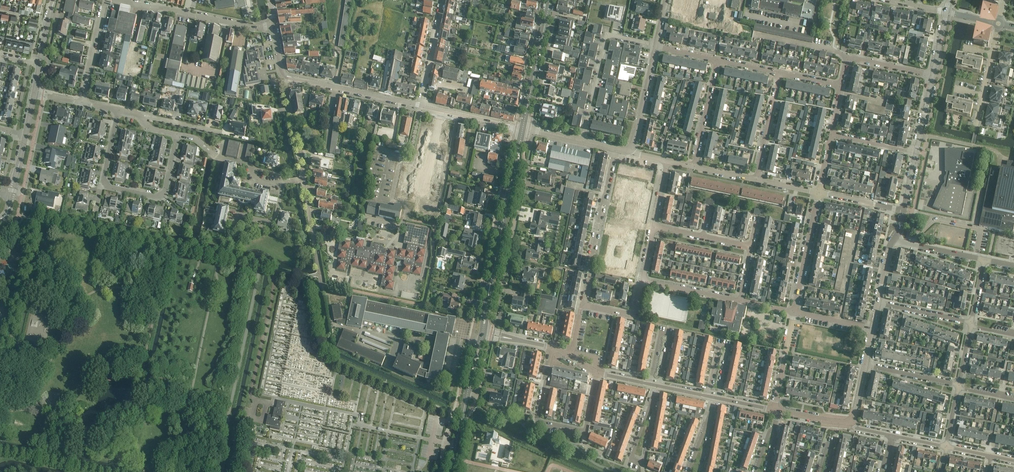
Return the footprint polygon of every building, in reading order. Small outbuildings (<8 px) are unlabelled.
[(27,7),(26,10),(30,11),(31,6),(32,6),(33,1),(35,2),(36,0),(30,0),(29,2),(28,2),(27,7)] [(63,11),(73,13),(76,0),(65,0),(63,11)] [(423,6),(432,8),(433,3),(425,1),(425,0),(421,0),(420,3),(424,3),(423,6)] [(537,3),(522,0),(521,4),(527,6),(526,8),(536,10),(536,9),(537,9),(538,7),(537,6),(537,3)] [(643,2),(636,1),(633,0),(632,4),(635,4),(637,5),(636,13),(643,14),(643,13),(647,14),(649,7),(642,5),(643,2)] [(673,11),(695,16),(698,0),(676,0),(673,11)] [(738,6),(738,7),(739,1),(738,1),(738,0),(733,0),(731,9),(735,10),(736,6),(738,6)] [(758,9),(760,3),(762,3),(762,0),(761,0),(753,0),(751,9),(758,10),(758,9)] [(758,9),(812,20),(816,0),(761,0),(762,0),(762,3),(760,3),(758,9)] [(989,13),(995,14),(998,0),(983,0),(980,11),(989,13)] [(81,1),(81,2),(76,2),(74,13),(78,14),(79,9),(92,12),(94,4),(81,1)] [(512,1),(510,10),(519,12),(521,3),(512,1)] [(862,15),(862,13),(864,5),(857,3),(856,9),(853,9),(852,15),(855,15),(856,11),(858,12),(857,14),(862,15)] [(130,8),(120,5),(118,13),(128,15),(130,8)] [(416,6),(416,8),(418,9),(421,10),(423,10),(422,14),(423,14),(431,15),(432,9),(419,6),(416,5),(416,6)] [(864,5),(862,13),(862,15),(861,17),(868,18),(871,19),(872,13),(869,12),(870,6),(864,5)] [(556,12),(557,12),(569,15),(570,9),(567,9),(558,7),(556,12)] [(606,7),(603,19),(607,20),(615,22),(616,22),(617,19),(622,20),(624,8),(619,7),(618,8),(618,9),(610,7),(606,7)] [(872,13),(871,19),(880,21),(883,9),(876,8),(875,14),(872,13)] [(278,17),(279,25),(285,25),(295,24),(301,24),(309,24),(309,23),(314,23),(313,18),(311,18),(311,17),(308,17),(308,16),(303,16),(303,15),(315,14),(318,14),(317,9),(315,9),(314,9),(291,11),(291,16),(278,17)] [(883,9),(880,21),(887,22),(890,23),(891,17),(888,16),(890,10),(883,9)] [(582,19),(586,20),(587,13),(574,10),(573,15),(583,17),(582,19)] [(118,13),(112,12),(108,31),(132,37),(137,17),(128,15),(118,13)] [(136,43),(137,43),(142,45),(146,29),(148,29),(149,23),(153,23),(155,15),(144,12),(136,43)] [(891,17),(890,23),(893,24),(900,25),(900,21),(902,13),(896,12),(894,18),(891,17)] [(521,16),(520,19),(525,20),(534,22),(536,15),(526,13),(525,17),(521,16)] [(902,13),(900,21),(904,22),(903,26),(909,27),(910,21),(907,21),(909,14),(902,13)] [(74,17),(73,22),(76,23),(76,24),(84,26),(85,27),(87,27),(88,27),(89,27),(90,20),(78,18),(79,15),(75,14),(74,17)] [(152,33),(149,43),(154,44),(156,34),(157,33),(158,33),(159,29),(161,30),(161,28),(161,27),(162,25),(159,25),(161,16),(156,15),(154,23),(154,24),(153,28),(152,33)] [(444,15),(442,20),(452,23),(455,23),(456,21),(466,23),(467,20),(464,19),(455,17),(454,18),(453,18),(453,17),(444,15)] [(642,18),(634,17),(634,20),(636,20),(634,31),(643,33),(644,28),(643,28),(644,22),(641,21),(642,18)] [(167,19),(167,22),(164,22),(161,36),(166,37),(166,34),(170,34),(171,31),(172,31),(174,26),(172,26),(173,21),(172,20),(172,19),(169,18),(168,19),(167,19)] [(413,24),(428,27),(429,22),(421,20),(419,20),(419,22),(416,22),(417,19),(413,18),(412,24),(413,24)] [(525,31),(525,28),(533,29),(534,23),(525,20),(520,19),(518,19),(515,29),(525,31)] [(559,23),(558,26),(559,26),(559,27),(562,28),(570,30),(572,30),(574,20),(568,19),(567,22),(561,21),(560,23),(559,23)] [(442,20),(441,26),(446,27),(457,29),(458,27),(453,26),(453,25),(451,25),(452,23),(442,20)] [(919,26),(920,26),(923,27),(930,29),(932,22),(924,20),(923,27),(919,26)] [(63,21),(63,24),(60,23),(57,35),(67,37),(69,25),(71,26),(71,23),(63,21)] [(193,29),(192,34),(193,34),(192,39),(198,40),(198,41),(198,42),(199,42),(200,42),(201,42),(201,41),(202,41),(203,37),(204,38),(206,28),(201,26),(201,25),(200,25),(200,24),(199,24),(198,25),(197,26),(196,30),(193,29)] [(282,37),(294,36),(294,35),(292,35),(291,27),(296,27),(295,24),(285,25),(285,27),(280,28),(282,37)] [(420,27),(419,30),(427,32),(428,27),(413,24),(413,26),(419,27),(420,26),(420,27)] [(448,41),(449,33),(450,30),(452,31),(452,32),(453,34),(456,34),(457,29),(446,27),(441,26),(440,31),(438,39),(448,41)] [(586,33),(585,37),(594,39),(595,35),(600,36),(602,28),(594,26),(593,34),(586,33)] [(917,32),(916,36),(922,37),(923,34),(929,35),(930,29),(923,27),(920,26),(919,26),(918,33),(917,32)] [(201,61),(217,64),(218,64),(222,40),(218,39),(220,28),(210,27),(208,37),(206,37),(201,61)] [(559,30),(558,33),(559,33),(558,35),(564,37),(563,40),(569,41),(572,31),(570,31),(570,30),(562,28),(561,29),(560,29),(560,30),(559,30)] [(670,38),(670,41),(669,43),(675,44),(677,36),(674,35),(675,30),(668,28),(666,37),(670,38)] [(973,43),(983,45),(988,46),(991,32),(976,28),(973,43)] [(165,81),(164,85),(168,85),(172,86),(184,89),(185,84),(177,82),(180,67),(185,44),(184,44),(186,33),(184,30),(176,29),(172,46),(169,61),(168,65),(167,70),(165,81)] [(677,36),(675,44),(681,45),(682,41),(687,42),(689,29),(686,29),(685,33),(685,35),(681,34),(681,37),(677,36)] [(228,30),(226,43),(232,44),(234,31),(228,30)] [(77,31),(75,38),(86,40),(87,33),(77,31)] [(515,33),(514,39),(519,40),(519,39),(520,40),(520,41),(529,43),(529,42),(530,41),(530,40),(531,36),(521,34),(521,35),(520,35),(520,34),(518,33),(515,33)] [(793,33),(791,39),(812,43),(813,37),(793,33)] [(857,38),(854,49),(861,51),(862,45),(865,45),(868,34),(864,33),(863,39),(857,38)] [(106,40),(113,42),(114,42),(115,37),(120,38),(120,35),(115,34),(114,36),(107,34),(106,40)] [(410,39),(425,42),(426,37),(412,34),(411,34),(410,36),(416,37),(416,36),(418,37),(417,40),(410,39)] [(868,34),(865,45),(868,46),(867,52),(873,53),(876,43),(869,41),(871,35),(868,34)] [(918,46),(919,46),(926,48),(928,41),(922,40),(922,37),(916,36),(908,34),(908,37),(916,39),(917,39),(915,45),(918,46)] [(848,48),(854,49),(857,38),(856,38),(856,41),(850,40),(850,36),(847,35),(846,41),(849,42),(848,48)] [(5,46),(12,47),(14,38),(6,36),(5,39),(7,39),(5,46)] [(119,75),(122,76),(131,37),(125,36),(117,75),(119,75)] [(294,36),(282,37),(283,44),(301,43),(301,39),(296,39),(294,39),(294,36)] [(585,37),(583,44),(590,45),(589,51),(597,53),(598,45),(593,44),(594,39),(585,37)] [(555,41),(554,44),(555,44),(555,45),(564,47),(564,50),(572,52),(572,48),(568,47),(569,41),(563,40),(557,38),(557,39),(556,41),(555,41)] [(68,39),(66,46),(70,47),(71,47),(70,50),(73,51),(77,52),(77,51),(83,53),(84,47),(81,46),(76,45),(77,44),(72,43),(71,43),(72,40),(68,40),(68,39)] [(424,47),(425,42),(410,39),(409,41),(415,42),(417,42),(416,46),(424,47)] [(25,40),(23,50),(29,51),(29,50),(32,50),(34,42),(25,40)] [(515,40),(513,47),(516,48),(527,50),(528,49),(529,47),(528,46),(528,44),(517,41),(518,41),(515,40)] [(610,41),(608,51),(609,51),(613,52),(612,57),(620,58),(622,49),(621,49),(616,48),(617,43),(618,43),(610,41)] [(703,43),(702,49),(708,50),(709,44),(710,42),(707,42),(706,43),(703,43)] [(876,43),(873,53),(880,55),(881,49),(884,49),(886,42),(885,44),(882,43),(882,44),(876,43)] [(886,56),(893,58),(894,50),(895,47),(888,45),(889,42),(886,42),(884,49),(887,50),(886,56)] [(624,44),(622,53),(639,56),(641,48),(635,47),(634,47),(635,47),(634,50),(628,49),(629,46),(624,44)] [(719,53),(725,54),(727,48),(727,45),(719,44),(719,48),(720,48),(719,53)] [(408,45),(408,48),(411,49),(414,49),(413,52),(415,52),(423,54),(424,49),(414,47),(413,47),(413,46),(408,45)] [(110,54),(110,56),(116,57),(119,57),(120,55),(111,53),(112,48),(104,46),(103,52),(110,54)] [(499,46),(498,52),(505,54),(505,55),(507,55),(514,57),(514,54),(517,55),(526,57),(526,56),(527,56),(527,54),(526,54),(527,51),(527,50),(518,49),(507,46),(507,47),(506,48),(499,46)] [(919,46),(917,54),(925,55),(926,48),(919,46)] [(234,53),(230,73),(231,73),(231,76),(228,75),(227,82),(226,82),(224,95),(236,97),(238,84),(239,81),(241,81),(241,78),(239,78),(240,74),(244,55),(244,54),(244,50),(243,49),(243,48),(237,47),(236,48),(235,48),(234,53)] [(894,50),(893,58),(899,59),(900,53),(903,54),(905,48),(902,47),(901,51),(894,50)] [(261,84),(260,82),(258,69),(261,68),(260,62),(264,61),(262,48),(255,49),(255,51),(246,52),(247,59),(245,59),(246,65),(244,66),(246,74),(243,75),(246,87),(261,84)] [(745,51),(744,58),(750,59),(752,50),(746,49),(745,51)] [(386,60),(390,61),(401,63),(402,57),(403,55),(392,52),(388,51),(386,60)] [(563,55),(572,57),(572,58),(578,59),(578,58),(579,54),(564,51),(563,54),(554,52),(553,56),(551,57),(551,58),(552,59),(552,60),(561,62),(563,55)] [(581,56),(579,62),(588,64),(589,60),(595,61),(595,58),(597,53),(589,51),(588,57),(581,56)] [(763,55),(762,56),(761,62),(767,63),(770,52),(767,52),(766,56),(763,55)] [(620,61),(620,63),(624,64),(624,62),(626,62),(626,58),(632,60),(631,61),(631,63),(633,64),(636,65),(637,65),(639,56),(622,53),(620,61)] [(923,61),(925,55),(917,54),(916,62),(923,64),(923,61)] [(1000,54),(999,58),(998,61),(1000,61),(999,64),(1009,66),(1011,60),(1009,60),(1010,57),(1007,56),(1007,55),(1003,54),(1003,55),(1000,54)] [(72,55),(70,62),(80,65),(82,57),(72,55)] [(102,56),(101,62),(109,64),(111,64),(112,59),(119,61),(120,58),(119,57),(116,57),(110,56),(110,58),(102,56)] [(954,69),(956,69),(980,74),(983,61),(959,56),(957,56),(954,69)] [(508,63),(516,65),(524,67),(526,61),(517,59),(515,59),(509,57),(508,63)] [(606,60),(604,70),(611,71),(612,66),(617,68),(618,68),(620,58),(612,57),(611,61),(606,60)] [(410,62),(410,64),(420,67),(421,61),(406,58),(406,61),(410,62)] [(286,60),(288,71),(296,72),(298,62),(292,61),(286,60)] [(392,89),(394,80),(398,81),(399,76),(399,72),(401,63),(390,61),(384,93),(391,95),(392,89)] [(109,64),(101,62),(100,68),(104,69),(104,71),(110,73),(111,69),(108,68),(109,64)] [(579,62),(578,68),(585,69),(583,75),(591,77),(592,75),(593,69),(587,68),(588,64),(579,62)] [(803,70),(809,72),(811,65),(811,63),(805,62),(803,70)] [(320,63),(319,74),(322,74),(321,77),(333,79),(333,76),(336,77),(338,71),(331,70),(331,68),(327,67),(327,69),(320,68),(320,63)] [(433,66),(432,71),(441,73),(443,74),(443,72),(441,72),(442,68),(442,65),(434,63),(433,66)] [(817,66),(815,73),(822,74),(823,65),(824,65),(818,64),(817,66)] [(142,75),(141,79),(150,81),(153,65),(150,65),(148,76),(142,75)] [(13,71),(12,76),(19,78),(21,72),(18,71),(18,68),(9,66),(8,69),(10,70),(13,71)] [(557,74),(557,75),(563,76),(565,68),(560,67),(560,68),(553,66),(552,68),(550,68),(550,69),(548,69),(548,70),(549,71),(549,72),(557,74)] [(616,80),(616,81),(623,83),(623,82),(623,81),(628,82),(629,76),(634,77),(635,70),(621,66),(618,79),(616,79),(616,80)] [(70,72),(61,70),(59,81),(69,83),(68,87),(74,89),(75,82),(77,82),(78,79),(76,78),(78,69),(71,67),(70,68),(69,68),(69,69),(69,70),(70,70),(70,71),(70,72)] [(461,83),(463,78),(467,79),(469,72),(464,71),(460,70),(460,71),(446,67),(443,79),(457,82),(461,83)] [(515,67),(513,73),(522,76),(522,75),(523,75),(524,73),(523,72),(524,70),(515,67)] [(830,67),(828,75),(834,77),(834,74),(837,75),(837,71),(832,70),(833,67),(830,67)] [(996,71),(995,75),(1008,78),(1010,69),(998,67),(998,69),(997,69),(996,71)] [(852,75),(860,76),(863,77),(864,73),(861,72),(862,70),(859,69),(856,68),(856,69),(854,68),(852,75)] [(604,70),(602,79),(607,80),(606,85),(613,87),(616,77),(615,77),(610,76),(611,71),(604,70)] [(724,77),(730,78),(731,71),(725,70),(725,73),(721,72),(720,78),(724,79),(724,77)] [(874,72),(872,84),(874,84),(875,83),(878,84),(880,74),(874,72)] [(522,76),(513,73),(511,79),(521,82),(521,81),(522,81),(523,79),(522,78),(522,76)] [(546,79),(547,80),(547,81),(551,82),(551,85),(555,86),(555,83),(556,83),(558,76),(563,77),(563,76),(557,75),(557,76),(548,74),(547,77),(547,78),(546,79)] [(880,74),(878,84),(884,85),(886,75),(880,74)] [(575,80),(574,86),(581,88),(583,88),(584,84),(589,85),(591,77),(583,75),(582,82),(575,80)] [(886,75),(884,85),(884,86),(886,87),(887,83),(891,84),(892,76),(886,75)] [(994,81),(995,81),(995,83),(1007,86),(1008,78),(995,75),(995,78),(994,81)] [(342,78),(341,84),(341,85),(352,88),(355,77),(350,76),(349,80),(342,78)] [(429,90),(434,91),(437,78),(431,76),(429,89),(429,90)] [(369,88),(380,90),(382,80),(371,78),(369,88)] [(762,78),(760,84),(767,86),(766,88),(769,88),(771,82),(768,82),(768,79),(762,78)] [(355,79),(354,88),(363,90),(365,81),(355,79)] [(394,80),(392,89),(395,90),(394,93),(401,94),(403,86),(399,85),(399,84),(397,83),(398,81),(394,80)] [(616,81),(615,85),(618,86),(621,86),(620,89),(619,95),(629,98),(632,85),(623,83),(616,81)] [(911,81),(910,87),(917,89),(919,82),(911,81)] [(95,96),(102,97),(104,84),(96,82),(94,93),(96,93),(95,96)] [(104,84),(102,97),(108,98),(110,91),(112,92),(113,86),(104,84)] [(403,84),(403,86),(401,94),(407,96),(409,87),(405,86),(406,85),(403,84)] [(264,85),(259,86),(260,91),(261,91),(262,96),(269,95),(268,88),(265,88),(264,85)] [(409,87),(407,96),(414,97),(415,88),(412,88),(412,86),(409,85),(409,87)] [(600,88),(598,98),(605,100),(606,94),(611,95),(611,96),(613,87),(606,85),(605,90),(600,89),(600,88)] [(573,92),(579,94),(578,100),(586,101),(586,98),(588,93),(582,92),(583,88),(581,88),(574,86),(573,92)] [(906,93),(908,93),(916,95),(917,89),(910,87),(907,86),(906,93)] [(992,91),(991,94),(1003,97),(1004,88),(994,86),(993,88),(992,88),(992,91)] [(119,93),(118,93),(117,100),(125,102),(127,95),(128,88),(120,87),(119,93)] [(850,87),(848,93),(856,95),(858,88),(850,87)] [(144,93),(143,98),(145,99),(143,106),(150,107),(151,99),(152,95),(147,94),(148,90),(148,89),(145,88),(145,89),(145,92),(144,92),(144,93)] [(439,91),(436,104),(436,105),(446,107),(448,98),(443,97),(444,94),(447,95),(447,93),(450,94),(450,95),(452,95),(452,94),(456,95),(457,95),(458,92),(457,92),(442,88),(441,91),(439,91)] [(513,89),(511,98),(518,100),(520,90),(517,89),(517,88),(515,88),(514,89),(513,89)] [(554,95),(558,95),(558,91),(555,90),(546,88),(545,93),(544,97),(553,99),(554,95)] [(136,90),(131,89),(130,98),(132,98),(131,103),(138,105),(140,97),(135,96),(136,90)] [(292,101),(295,115),(304,114),(301,91),(289,92),(290,101),(292,101)] [(908,93),(907,99),(911,100),(915,101),(916,95),(908,93)] [(151,99),(150,107),(156,108),(157,104),(159,105),(161,95),(156,94),(155,96),(152,95),(151,99)] [(990,100),(991,100),(990,103),(1002,105),(1004,97),(1003,97),(991,94),(990,97),(990,100)] [(316,108),(316,106),(318,96),(314,95),(313,97),(311,96),(309,108),(311,109),(312,107),(316,108)] [(163,101),(162,109),(173,112),(175,104),(176,104),(176,105),(182,106),(184,98),(178,96),(177,101),(174,101),(173,103),(168,102),(168,101),(164,100),(164,101),(163,101)] [(316,106),(320,107),(319,110),(321,111),(322,108),(324,99),(322,99),(322,97),(318,96),(316,106)] [(753,99),(752,103),(762,106),(764,99),(757,97),(757,100),(753,99)] [(597,99),(596,108),(600,109),(599,113),(602,114),(606,115),(607,115),(609,106),(603,105),(605,100),(598,98),(597,99)] [(847,98),(846,104),(854,106),(854,103),(858,103),(858,100),(847,98)] [(350,102),(337,99),(334,118),(333,125),(329,154),(335,155),(337,145),(340,125),(343,126),(343,122),(344,122),(345,117),(344,116),(344,113),(347,114),(350,102)] [(612,99),(610,107),(627,111),(629,103),(622,101),(622,102),(622,105),(616,104),(617,100),(614,99),(612,99)] [(903,101),(902,107),(902,108),(910,109),(911,103),(911,100),(907,99),(904,99),(903,101)] [(570,104),(568,110),(577,112),(578,108),(584,109),(586,101),(578,100),(577,106),(570,104)] [(946,113),(970,118),(973,105),(949,100),(947,100),(944,113),(946,113)] [(191,103),(189,115),(191,115),(192,117),(194,117),(195,116),(197,117),(198,113),(201,113),(201,112),(206,113),(207,104),(200,103),(200,104),(192,102),(191,103)] [(348,116),(346,124),(350,125),(351,125),(353,117),(354,116),(358,116),(360,104),(351,102),(348,114),(348,116)] [(653,103),(652,110),(658,111),(660,104),(653,103)] [(753,110),(754,110),(761,111),(762,106),(752,103),(751,106),(753,106),(753,110)] [(718,104),(716,110),(723,111),(726,112),(727,106),(724,105),(718,104)] [(845,110),(845,114),(851,115),(852,112),(854,106),(846,104),(845,110)] [(213,105),(211,112),(215,113),(214,119),(215,119),(215,120),(220,122),(221,117),(222,117),(223,112),(222,111),(222,109),(216,108),(217,106),(213,105)] [(866,108),(865,112),(877,115),(879,108),(867,105),(867,106),(866,108)] [(368,106),(365,117),(368,118),(368,119),(368,120),(369,121),(371,122),(372,121),(373,120),(374,119),(376,120),(379,109),(368,106)] [(540,114),(550,117),(556,118),(558,111),(562,112),(562,109),(551,106),(550,108),(545,107),(545,108),(541,107),(540,114)] [(987,110),(986,114),(994,115),(1000,117),(1001,108),(990,106),(989,108),(988,108),(987,110)] [(608,115),(608,116),(609,116),(612,116),(614,117),(614,116),(613,116),(614,113),(620,114),(619,117),(619,118),(622,119),(625,119),(627,111),(610,107),(608,115)] [(901,110),(900,114),(908,116),(910,109),(902,108),(899,107),(899,110),(901,110)] [(53,121),(54,121),(66,124),(66,123),(67,119),(68,120),(69,115),(68,114),(69,111),(68,110),(68,111),(66,110),(66,109),(61,108),(61,109),(57,108),(56,108),(55,113),(54,112),(54,116),(54,117),(53,121)] [(261,113),(259,114),(259,118),(262,118),(262,122),(263,122),(263,125),(268,124),(268,121),(272,121),(272,120),(273,120),(272,117),(271,112),(261,113)] [(10,120),(12,114),(4,113),(2,122),(7,123),(7,120),(10,120)] [(383,113),(381,124),(389,126),(389,128),(392,128),(392,127),(393,127),(395,116),(383,113)] [(687,118),(687,120),(693,122),(694,116),(688,115),(685,114),(684,117),(687,118)] [(843,116),(842,123),(850,124),(851,118),(851,115),(845,114),(844,116),(843,116)] [(895,123),(899,124),(906,125),(907,122),(908,116),(900,114),(899,120),(896,119),(895,123)] [(986,123),(985,126),(992,127),(1000,129),(1003,117),(1000,117),(997,116),(994,115),(986,114),(986,117),(985,120),(986,120),(986,122),(986,123)] [(751,122),(757,124),(759,117),(753,116),(750,115),(749,118),(748,121),(751,122)] [(403,117),(400,136),(408,138),(412,119),(403,117)] [(580,129),(582,119),(574,117),(572,127),(580,129)] [(648,121),(646,127),(653,129),(654,123),(656,123),(657,121),(651,119),(650,122),(648,121)] [(91,130),(93,131),(93,130),(105,133),(106,130),(105,129),(105,126),(100,125),(100,122),(93,120),(91,130)] [(244,137),(247,125),(232,122),(230,132),(239,134),(238,136),(244,137)] [(901,127),(900,131),(908,132),(909,126),(906,125),(899,124),(898,125),(899,126),(901,127)] [(869,127),(867,135),(873,136),(875,128),(875,125),(873,125),(872,127),(869,127)] [(456,140),(453,156),(457,157),(456,160),(461,161),(462,158),(463,158),(465,142),(462,141),(464,128),(459,127),(456,140)] [(881,129),(879,137),(886,139),(887,131),(888,128),(881,127),(881,129)] [(52,128),(48,144),(61,147),(65,129),(59,128),(59,129),(52,128)] [(750,128),(748,134),(754,136),(756,129),(750,128)] [(105,136),(105,133),(93,130),(93,131),(91,136),(90,136),(89,139),(96,141),(97,138),(103,139),(103,136),(105,136)] [(122,133),(120,139),(132,141),(133,135),(135,136),(136,132),(129,131),(128,134),(122,133)] [(490,152),(490,154),(498,156),(498,153),(499,154),(503,136),(494,134),(493,139),(477,135),(474,149),(489,152),(490,152)] [(778,142),(778,145),(783,146),(784,143),(781,142),(782,137),(776,135),(774,141),(778,142)] [(152,146),(154,146),(166,149),(167,142),(164,142),(165,138),(154,136),(152,146)] [(120,139),(119,145),(131,147),(132,141),(120,139)] [(642,146),(649,147),(652,148),(653,141),(650,141),(644,140),(642,146)] [(664,148),(667,149),(666,151),(667,151),(666,152),(669,152),(669,151),(673,152),(675,142),(666,140),(664,148)] [(388,143),(387,148),(404,151),(405,146),(388,143)] [(680,143),(679,153),(679,154),(681,155),(681,154),(685,155),(686,151),(687,145),(680,143)] [(536,152),(546,155),(547,152),(548,153),(549,149),(547,149),(548,146),(538,144),(536,152)] [(836,147),(835,153),(843,155),(843,153),(845,146),(839,144),(838,147),(836,147)] [(88,145),(86,154),(100,157),(101,154),(100,154),(100,151),(97,150),(98,147),(88,145)] [(182,151),(181,154),(196,157),(198,147),(190,146),(189,149),(184,148),(183,151),(182,151)] [(565,163),(568,163),(572,164),(582,167),(580,178),(569,176),(568,181),(584,185),(588,168),(591,155),(553,147),(550,159),(548,169),(563,172),(565,163)] [(47,150),(44,164),(46,164),(48,164),(48,166),(47,168),(51,169),(52,165),(55,166),(56,165),(57,157),(65,158),(67,152),(51,149),(50,151),(47,150)] [(946,176),(944,183),(943,185),(944,186),(943,188),(942,187),(932,208),(940,211),(940,210),(947,213),(962,216),(966,193),(967,188),(967,189),(967,188),(969,181),(968,181),(969,178),(971,171),(974,155),(965,154),(965,149),(944,150),(945,172),(946,172),(946,176)] [(128,158),(130,153),(118,150),(117,156),(123,158),(122,161),(130,163),(130,159),(128,158)] [(868,151),(867,157),(866,161),(868,161),(869,158),(872,159),(874,152),(868,151)] [(99,161),(100,157),(86,154),(84,164),(93,166),(94,163),(98,163),(98,161),(99,161)] [(184,164),(187,165),(194,166),(196,157),(181,154),(180,157),(182,157),(181,160),(185,161),(184,164)] [(498,156),(490,154),(489,154),(488,162),(487,164),(492,165),(491,167),(496,168),(496,166),(497,166),(497,165),(496,165),(498,160),(499,160),(499,158),(498,157),(498,156)] [(279,157),(269,155),(268,156),(265,156),(264,158),(263,164),(267,165),(266,166),(270,166),(271,166),(272,166),(272,167),(277,168),(277,167),(278,166),(279,165),(278,164),(278,163),(277,162),(279,157)] [(162,166),(163,160),(152,157),(151,163),(149,163),(148,166),(157,168),(158,165),(162,166)] [(313,159),(311,167),(323,169),(324,163),(329,164),(330,161),(324,160),(320,159),(320,160),(313,159)] [(981,215),(984,215),(985,213),(987,213),(987,212),(1013,217),(1013,163),(1007,162),(1006,169),(1000,168),(1000,171),(991,169),(981,215)] [(113,168),(113,171),(125,174),(126,168),(128,168),(129,165),(122,163),(121,167),(115,165),(114,168),(113,168)] [(219,198),(220,198),(219,202),(229,204),(230,200),(238,201),(240,203),(241,204),(244,205),(245,205),(247,205),(248,205),(249,204),(257,205),(255,212),(265,215),(270,194),(262,192),(261,195),(240,191),(241,183),(233,182),(237,166),(226,164),(219,198)] [(178,169),(177,173),(190,175),(191,169),(193,170),(194,166),(187,165),(186,168),(180,167),(179,170),(178,169)] [(597,166),(596,172),(604,174),(606,167),(597,166)] [(768,166),(766,172),(773,173),(775,174),(776,167),(774,167),(768,166)] [(83,169),(81,179),(95,182),(96,178),(95,178),(95,175),(89,174),(90,171),(83,169)] [(147,169),(145,178),(160,181),(161,178),(159,178),(160,175),(154,174),(155,170),(147,169)] [(790,169),(789,174),(792,174),(791,177),(797,179),(799,172),(799,170),(796,170),(796,171),(794,171),(794,170),(790,169)] [(43,172),(40,182),(52,184),(52,185),(55,186),(57,176),(58,176),(59,172),(50,170),(50,174),(43,172)] [(544,174),(544,173),(540,172),(538,182),(542,183),(541,185),(549,186),(551,177),(555,178),(556,172),(548,170),(547,174),(544,174)] [(127,174),(125,174),(113,171),(112,175),(113,175),(112,178),(118,179),(118,183),(125,184),(127,174)] [(672,175),(670,181),(678,183),(679,176),(683,177),(684,173),(675,172),(675,175),(672,175)] [(179,183),(182,184),(190,185),(192,176),(190,175),(177,173),(177,176),(178,176),(177,179),(180,180),(179,183)] [(485,175),(474,173),(473,173),(472,176),(479,177),(479,178),(484,179),(483,183),(492,185),(493,184),(494,182),(493,181),(494,178),(485,176),(485,175)] [(836,188),(837,181),(838,179),(832,177),(831,180),(830,186),(836,188)] [(159,185),(160,181),(145,178),(143,188),(151,189),(152,186),(157,188),(158,185),(159,185)] [(94,185),(95,182),(81,179),(79,188),(86,190),(87,187),(93,188),(93,185),(94,185)] [(318,187),(323,188),(326,189),(327,181),(316,179),(315,182),(314,182),(314,184),(315,185),(319,186),(318,187)] [(691,187),(697,188),(698,180),(692,179),(691,183),(689,183),(688,188),(690,189),(691,187)] [(698,180),(697,188),(703,190),(705,182),(698,180)] [(670,181),(669,188),(677,190),(678,183),(670,181)] [(705,182),(703,190),(710,191),(712,183),(705,182)] [(712,183),(710,191),(716,192),(718,184),(712,183)] [(174,188),(173,191),(185,194),(188,194),(190,185),(182,184),(182,187),(176,185),(175,188),(174,188)] [(594,184),(592,191),(601,192),(602,186),(594,184)] [(718,184),(716,192),(724,194),(725,186),(718,184)] [(556,194),(564,195),(565,187),(559,185),(559,189),(557,189),(556,194)] [(725,186),(724,194),(732,196),(733,188),(725,186)] [(486,196),(485,196),(486,194),(484,194),(485,190),(476,188),(475,192),(473,192),(470,205),(478,206),(478,208),(481,208),(481,207),(485,208),(486,203),(484,203),(486,196)] [(606,243),(604,252),(610,253),(610,255),(616,256),(620,257),(627,258),(627,257),(634,258),(636,249),(637,249),(639,241),(637,241),(639,234),(640,235),(641,230),(640,230),(641,223),(642,224),(643,219),(642,219),(643,212),(645,212),(645,209),(646,204),(645,204),(647,195),(641,193),(641,192),(634,190),(634,191),(630,190),(630,189),(623,188),(623,190),(618,188),(616,198),(614,198),(613,206),(614,206),(613,213),(611,212),(610,217),(612,217),(610,224),(609,223),(608,228),(609,228),(608,235),(606,235),(605,243),(606,243)] [(675,196),(677,190),(669,188),(667,194),(675,196)] [(733,188),(732,196),(738,197),(740,189),(733,188)] [(560,213),(569,215),(575,191),(565,189),(560,213)] [(741,198),(748,199),(749,191),(743,189),(741,198)] [(331,200),(332,200),(333,197),(331,197),(329,197),(328,196),(328,197),(326,197),(327,192),(318,190),(317,197),(331,200)] [(88,193),(89,193),(80,191),(80,192),(79,198),(78,198),(77,204),(78,204),(76,210),(78,210),(87,212),(89,203),(89,202),(87,202),(88,193)] [(186,204),(188,194),(185,194),(173,191),(173,195),(174,195),(173,198),(179,199),(178,202),(183,203),(186,204)] [(749,191),(748,199),(755,201),(756,192),(749,191)] [(756,192),(755,201),(762,202),(764,194),(756,192)] [(36,202),(35,205),(47,207),(53,208),(55,198),(58,199),(59,195),(55,194),(49,193),(49,194),(48,196),(39,194),(38,194),(36,202)] [(552,196),(537,193),(535,201),(550,205),(552,196)] [(764,194),(762,202),(769,204),(771,195),(764,194)] [(771,195),(769,204),(776,205),(778,197),(771,195)] [(110,208),(109,209),(116,211),(116,209),(122,211),(124,203),(123,203),(117,202),(118,199),(114,198),(106,196),(104,205),(104,207),(110,208)] [(778,197),(776,205),(782,206),(782,208),(784,208),(785,203),(783,202),(784,198),(778,197)] [(332,200),(331,200),(331,203),(329,203),(328,204),(320,202),(318,209),(333,212),(335,205),(337,206),(337,202),(332,200)] [(126,210),(126,212),(132,213),(131,214),(138,215),(138,214),(141,215),(143,207),(142,207),(140,206),(140,203),(136,202),(134,202),(133,205),(128,204),(126,210)] [(378,217),(399,221),(402,210),(401,210),(402,206),(395,205),(394,208),(381,206),(369,203),(368,205),(367,205),(365,212),(367,212),(366,214),(378,217)] [(146,207),(144,216),(147,217),(153,219),(154,217),(160,219),(160,217),(162,208),(154,206),(150,205),(149,208),(146,208),(146,207)] [(796,211),(794,210),(794,209),(792,208),(790,208),(788,207),(787,213),(795,214),(795,215),(801,216),(803,207),(797,205),(796,211)] [(219,206),(218,212),(227,214),(229,208),(219,206)] [(848,216),(847,219),(854,220),(855,211),(853,210),(850,209),(849,210),(848,216)] [(166,212),(164,220),(165,220),(170,221),(170,222),(176,223),(176,222),(182,223),(182,222),(183,215),(178,214),(178,211),(176,211),(172,210),(171,213),(166,212)] [(218,212),(216,219),(226,221),(227,214),(218,212)] [(332,214),(326,213),(323,212),(322,216),(321,217),(320,218),(321,219),(321,220),(331,222),(332,214)] [(470,212),(468,221),(471,221),(473,222),(481,223),(483,217),(479,217),(479,214),(470,212)] [(531,224),(530,229),(534,230),(533,235),(539,237),(540,231),(541,232),(545,233),(547,224),(558,226),(559,220),(558,220),(559,218),(559,219),(560,215),(551,213),(551,217),(552,217),(551,218),(543,216),(543,214),(538,212),(536,224),(534,224),(534,225),(531,224)] [(582,212),(581,218),(589,220),(590,213),(582,212)] [(995,214),(987,212),(987,213),(985,213),(984,215),(981,215),(981,218),(979,226),(1008,232),(1009,231),(1012,232),(1013,225),(1013,217),(995,214)] [(279,221),(278,227),(283,228),(286,228),(287,224),(288,224),(288,223),(289,224),(291,223),(291,220),(291,219),(289,219),(289,218),(290,215),(283,213),(281,221),(279,221)] [(581,218),(579,224),(588,226),(589,220),(581,218)] [(216,219),(215,225),(225,227),(226,221),(216,219)] [(481,223),(473,222),(471,221),(470,227),(472,228),(480,230),(481,223)] [(223,234),(225,227),(215,225),(214,232),(223,234)] [(408,245),(408,248),(407,248),(406,251),(398,249),(398,252),(396,252),(396,251),(388,250),(388,251),(384,250),(384,249),(383,248),(383,246),(371,244),(370,249),(363,247),(364,241),(356,240),(355,245),(352,245),(353,243),(343,241),(340,240),(338,250),(339,250),(337,258),(341,259),(341,261),(338,260),(336,270),(344,271),(345,268),(348,269),(348,266),(366,270),(367,267),(368,268),(368,273),(383,276),(380,287),(385,288),(385,289),(393,291),(395,283),(392,282),(395,267),(393,267),(394,259),(404,261),(403,264),(402,272),(410,274),(410,273),(412,274),(420,276),(422,268),(421,268),(422,265),(426,250),(424,249),(424,248),(425,248),(429,230),(421,228),(421,230),(415,229),(415,227),(407,225),(403,244),(408,245)] [(819,232),(820,232),(830,234),(831,227),(828,226),(828,227),(821,226),(821,229),(820,229),(819,232)] [(463,233),(461,242),(465,242),(464,248),(476,250),(479,237),(471,235),(472,231),(465,229),(464,233),(463,233)] [(578,230),(577,237),(585,239),(587,232),(578,230)] [(869,241),(868,244),(871,244),(877,246),(878,243),(879,243),(879,240),(872,238),(870,238),(869,241)] [(575,245),(574,249),(583,250),(584,244),(576,242),(573,242),(573,244),(575,245)] [(658,243),(656,250),(663,251),(664,245),(658,243)] [(527,250),(525,260),(530,261),(530,259),(531,258),(539,260),(541,250),(542,245),(536,244),(534,251),(527,250)] [(445,259),(446,251),(439,249),(437,258),(445,259)] [(776,258),(775,261),(781,262),(789,263),(789,261),(792,261),(793,255),(785,254),(784,259),(781,259),(776,258)] [(461,266),(460,271),(471,274),(471,271),(473,271),(473,274),(477,274),(478,269),(479,264),(473,262),(473,260),(467,259),(463,258),(463,260),(461,266)] [(782,269),(781,271),(789,273),(791,267),(788,266),(789,263),(781,262),(780,265),(784,265),(783,269),(782,269)] [(933,262),(930,271),(932,272),(933,270),(936,271),(939,264),(933,262)] [(863,266),(862,272),(861,275),(871,277),(872,274),(871,274),(872,271),(872,268),(863,266)] [(521,268),(520,274),(524,275),(522,282),(526,283),(525,288),(535,290),(536,284),(537,278),(539,278),(543,279),(544,273),(531,270),(526,269),(521,268)] [(560,280),(562,271),(554,269),(552,278),(560,280)] [(966,273),(963,282),(965,283),(966,281),(969,282),(971,275),(966,273)] [(465,276),(453,274),(452,278),(456,278),(453,289),(463,291),(465,280),(464,280),(465,276)] [(612,278),(609,278),(605,277),(604,283),(616,286),(617,280),(617,279),(612,278)] [(708,285),(710,285),(710,286),(716,287),(718,280),(712,279),(712,278),(709,277),(708,285)] [(815,287),(815,288),(819,288),(820,282),(819,281),(810,280),(810,283),(809,283),(808,286),(815,287)] [(622,284),(620,293),(627,294),(629,286),(622,284)] [(611,299),(614,300),(615,296),(614,296),(612,296),(613,291),(613,288),(608,287),(606,292),(597,291),(596,299),(610,302),(611,299)] [(860,287),(858,294),(867,295),(867,296),(868,296),(868,292),(868,289),(862,288),(860,287)] [(521,311),(522,308),(522,307),(526,308),(527,302),(528,297),(530,298),(531,294),(522,292),(521,296),(520,299),(514,298),(512,306),(517,307),(517,310),(521,311)] [(615,296),(614,300),(619,301),(626,303),(627,294),(620,293),(619,297),(615,296)] [(443,294),(441,301),(448,303),(446,309),(453,311),(454,310),(459,311),(460,304),(456,303),(457,296),(449,294),(449,295),(443,294)] [(857,300),(866,302),(867,299),(867,298),(867,296),(867,295),(858,294),(857,300)] [(541,296),(537,313),(542,314),(542,312),(554,315),(557,300),(547,298),(541,296)] [(340,305),(331,307),(334,321),(336,321),(336,324),(342,325),(362,329),(362,326),(372,328),(373,324),(399,329),(399,330),(402,331),(402,330),(403,330),(403,331),(405,332),(405,331),(437,337),(429,373),(424,372),(426,364),(411,360),(415,347),(404,344),(401,358),(399,357),(393,370),(416,380),(417,377),(420,378),(422,379),(426,380),(426,381),(427,381),(427,383),(429,383),(430,382),(440,384),(446,356),(451,334),(452,334),(455,320),(447,319),(447,321),(446,321),(442,320),(430,317),(430,315),(367,302),(367,300),(353,297),(348,321),(343,320),(342,319),(340,305)] [(807,307),(810,308),(812,298),(809,298),(809,301),(806,300),(804,307),(807,308),(807,307)] [(812,298),(810,308),(813,309),(813,308),(816,309),(818,302),(818,299),(812,298)] [(818,302),(816,309),(816,310),(819,310),(822,310),(824,300),(821,300),(821,303),(818,302)] [(824,300),(822,310),(822,311),(825,311),(828,311),(830,301),(824,300)] [(830,301),(828,311),(828,312),(831,313),(831,312),(834,313),(836,306),(836,303),(830,301)] [(568,303),(566,309),(575,311),(575,309),(576,305),(576,304),(568,303)] [(713,326),(724,328),(728,329),(728,333),(739,335),(742,320),(735,318),(736,315),(737,307),(737,306),(733,305),(732,305),(732,306),(718,303),(717,310),(713,310),(711,317),(715,318),(713,326)] [(515,325),(515,327),(518,327),(519,326),(522,327),(523,324),(526,324),(528,318),(508,314),(507,319),(511,320),(510,324),(515,325)] [(882,323),(882,325),(890,326),(894,327),(894,325),(891,323),(891,321),(883,319),(882,319),(881,323),(882,323)] [(899,336),(899,337),(901,338),(902,336),(904,329),(904,328),(910,329),(913,322),(912,321),(913,320),(909,319),(908,320),(907,320),(906,322),(903,321),(901,327),(901,328),(902,328),(899,336)] [(913,322),(910,329),(909,332),(912,333),(912,330),(916,331),(918,323),(918,322),(914,321),(914,322),(913,322)] [(918,323),(916,331),(921,333),(924,325),(924,324),(920,323),(920,324),(918,323)] [(924,325),(921,333),(927,335),(930,327),(930,326),(926,325),(925,326),(924,325)] [(546,327),(545,335),(552,336),(553,329),(546,327)] [(930,327),(927,335),(933,337),(935,329),(936,328),(931,327),(931,328),(930,327)] [(935,329),(933,337),(932,339),(938,341),(938,339),(939,339),(941,331),(941,330),(937,328),(937,330),(935,329)] [(357,335),(343,330),(336,348),(381,366),(385,357),(354,344),(357,335)] [(941,331),(939,339),(938,339),(938,341),(943,343),(944,341),(947,333),(947,332),(943,330),(943,331),(941,331)] [(885,338),(884,340),(890,341),(891,338),(888,337),(889,332),(881,331),(880,331),(879,335),(880,335),(879,337),(885,338)] [(947,333),(944,341),(950,343),(952,335),(953,334),(949,332),(948,333),(947,333)] [(952,335),(950,343),(958,345),(957,347),(960,341),(957,340),(959,336),(954,334),(954,335),(952,335)] [(705,338),(704,344),(711,346),(713,339),(705,338)] [(874,349),(873,354),(876,355),(875,359),(879,360),(879,359),(881,359),(883,351),(884,344),(882,344),(880,350),(877,350),(874,349)] [(515,358),(516,352),(501,349),(500,355),(504,356),(502,367),(508,368),(508,369),(513,370),(515,358)] [(769,351),(768,356),(765,356),(765,358),(775,359),(776,352),(769,351)] [(893,361),(893,362),(897,363),(897,362),(899,363),(900,355),(901,353),(899,353),(899,352),(895,351),(895,353),(893,361)] [(534,353),(533,359),(540,361),(541,355),(534,353)] [(798,366),(800,359),(793,358),(792,367),(798,368),(798,366)] [(533,359),(532,366),(539,368),(540,361),(533,359)] [(924,359),(922,367),(922,368),(926,369),(927,368),(928,369),(929,366),(932,367),(933,359),(930,359),(929,361),(924,359)] [(617,362),(610,360),(609,360),(608,367),(618,368),(619,362),(617,362)] [(848,370),(847,376),(854,377),(855,371),(853,370),(853,367),(847,366),(846,370),(848,370)] [(989,371),(988,378),(994,379),(996,369),(993,368),(992,371),(989,371)] [(550,387),(557,388),(560,371),(554,369),(550,387)] [(536,379),(538,373),(531,371),(529,378),(536,379)] [(560,371),(557,388),(562,390),(566,372),(560,371)] [(566,372),(562,390),(568,391),(571,373),(566,372)] [(871,375),(870,379),(871,379),(871,381),(879,382),(881,373),(875,372),(875,376),(871,375)] [(571,373),(568,391),(573,392),(577,374),(571,373)] [(505,376),(499,374),(498,378),(494,377),(493,384),(504,387),(505,379),(505,376)] [(577,374),(573,392),(579,393),(583,375),(577,374)] [(583,375),(579,393),(586,394),(589,377),(583,375)] [(892,388),(898,390),(900,383),(894,381),(892,388)] [(900,383),(898,390),(903,392),(906,385),(900,383)] [(734,386),(726,384),(725,384),(724,387),(725,387),(725,391),(732,392),(733,386),(734,386)] [(906,385),(903,392),(909,394),(911,387),(906,385)] [(799,391),(798,398),(804,399),(806,393),(807,388),(803,387),(802,392),(799,391)] [(844,391),(843,394),(850,396),(851,389),(842,388),(842,391),(844,391)] [(550,390),(549,397),(555,399),(557,391),(550,390)] [(923,391),(920,398),(923,399),(922,402),(925,403),(926,400),(928,393),(923,391)] [(491,393),(490,401),(497,402),(497,404),(505,405),(506,402),(507,396),(508,397),(509,393),(508,393),(502,392),(502,395),(491,393)] [(824,396),(823,403),(829,404),(831,393),(827,392),(826,397),(824,396)] [(934,394),(932,402),(937,403),(940,396),(934,394)] [(940,396),(937,403),(943,405),(946,398),(940,396)] [(524,403),(531,405),(532,399),(525,397),(524,403)] [(684,399),(683,406),(682,408),(689,410),(690,401),(684,399)] [(839,406),(841,407),(842,407),(845,408),(848,408),(849,402),(840,400),(839,403),(839,406)] [(268,415),(266,426),(271,427),(271,430),(273,431),(280,432),(281,424),(279,424),(283,408),(285,408),(286,403),(278,401),(276,410),(274,409),(273,416),(268,415)] [(690,401),(689,410),(696,411),(697,402),(690,401)] [(577,402),(575,409),(582,411),(583,404),(577,402)] [(596,402),(595,409),(601,410),(603,403),(596,402)] [(697,402),(696,411),(695,415),(695,417),(700,418),(701,415),(698,415),(699,410),(703,410),(705,404),(697,402)] [(717,414),(718,414),(724,414),(725,408),(726,405),(723,405),(723,407),(718,406),(717,414)] [(634,408),(631,414),(637,417),(638,417),(640,410),(634,408)] [(572,416),(574,417),(581,418),(582,411),(575,409),(574,414),(572,414),(572,416)] [(595,409),(593,417),(600,418),(601,410),(595,409)] [(863,419),(869,421),(871,410),(868,409),(867,413),(864,412),(863,419)] [(553,412),(546,410),(545,417),(551,419),(551,418),(554,419),(555,412),(553,412)] [(631,414),(628,420),(635,423),(637,417),(631,414)] [(888,414),(886,424),(892,425),(894,418),(894,416),(888,414)] [(579,425),(581,418),(574,417),(572,423),(574,424),(575,424),(579,425)] [(911,419),(911,422),(909,429),(916,430),(917,423),(918,420),(911,419)] [(628,420),(626,427),(632,430),(635,423),(628,420)] [(692,420),(690,426),(696,429),(699,422),(692,420)] [(782,427),(780,433),(788,435),(788,431),(792,432),(792,430),(793,426),(787,425),(787,428),(782,427)] [(689,426),(687,431),(693,434),(696,429),(690,426),(689,426)] [(715,426),(714,433),(721,434),(722,427),(715,426)] [(626,427),(624,433),(630,435),(632,430),(626,427)] [(939,429),(931,427),(930,433),(929,433),(928,437),(936,438),(936,435),(939,435),(940,431),(939,430),(939,429)] [(965,430),(963,437),(969,438),(971,432),(971,428),(969,428),(968,431),(965,430)] [(813,431),(812,438),(817,439),(816,442),(821,443),(824,434),(819,433),(819,432),(819,431),(816,430),(816,431),(813,431)] [(687,431),(685,438),(691,440),(693,434),(687,431)] [(483,441),(482,445),(491,447),(492,443),(499,444),(500,442),(497,441),(498,436),(487,433),(486,441),(483,441)] [(624,433),(622,439),(628,442),(630,435),(624,433)] [(588,441),(595,444),(598,437),(592,434),(588,441)] [(752,434),(750,440),(757,442),(759,436),(752,434)] [(1003,437),(1002,445),(1008,446),(1009,438),(1010,439),(1011,435),(1009,434),(1008,438),(1003,437)] [(840,439),(838,445),(846,447),(847,442),(850,442),(851,438),(843,436),(843,440),(840,439)] [(995,444),(1002,445),(1003,437),(997,436),(995,444)] [(603,439),(601,447),(605,449),(608,444),(609,442),(606,440),(606,439),(603,438),(603,439)] [(685,438),(683,444),(689,447),(691,440),(685,438)] [(622,439),(619,446),(626,448),(628,442),(622,439)] [(750,440),(748,446),(752,447),(755,448),(757,442),(750,440)] [(858,447),(857,446),(856,450),(860,451),(861,448),(864,449),(864,444),(865,440),(862,440),(862,441),(859,440),(858,444),(858,447)] [(871,444),(870,450),(875,451),(875,454),(880,455),(881,448),(877,447),(877,444),(871,443),(871,444)] [(683,444),(680,452),(686,454),(689,447),(683,444)] [(505,446),(502,459),(509,461),(512,447),(505,446)] [(617,453),(617,454),(617,453),(623,455),(626,448),(619,446),(617,453)] [(712,446),(710,453),(717,454),(718,447),(712,446)] [(808,453),(806,459),(813,461),(815,456),(813,455),(814,452),(808,450),(807,453),(808,453)] [(680,452),(677,459),(683,461),(686,454),(680,452)] [(624,456),(623,455),(617,453),(617,454),(615,460),(621,462),(624,456)] [(710,453),(709,461),(716,462),(717,454),(710,453)] [(949,465),(956,466),(958,460),(950,458),(949,465)] [(677,459),(675,465),(681,468),(683,461),(677,459)] [(806,459),(804,465),(812,467),(813,461),(806,459)] [(867,462),(866,468),(873,470),(874,464),(872,463),(873,460),(867,459),(866,462),(867,462)] [(647,468),(653,470),(656,464),(650,461),(647,468)] [(709,461),(707,468),(714,469),(716,462),(709,461)] [(740,468),(739,470),(744,471),(745,471),(746,470),(747,470),(749,464),(742,462),(740,468)] [(653,470),(656,471),(659,471),(662,466),(656,464),(653,470)]
